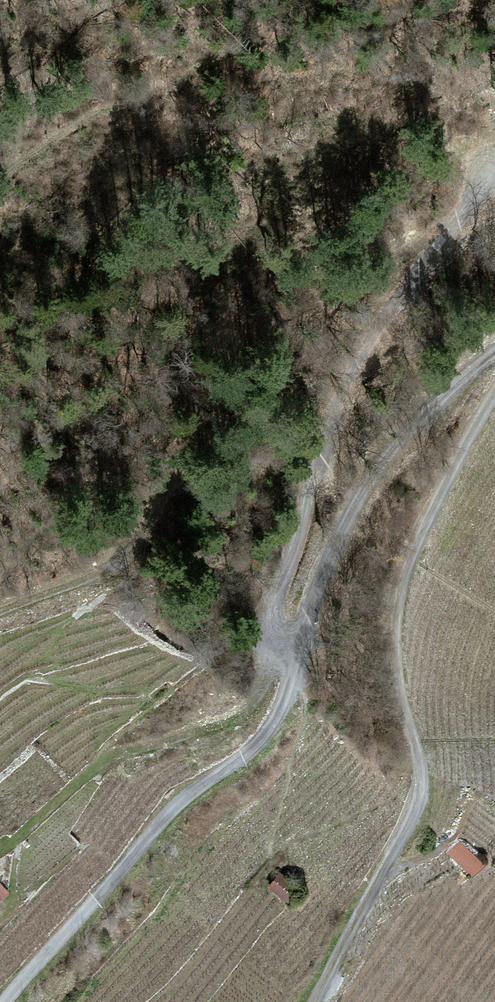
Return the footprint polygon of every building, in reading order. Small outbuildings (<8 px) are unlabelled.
[(474,874),(488,860),(462,834),(448,848),(474,874)]
